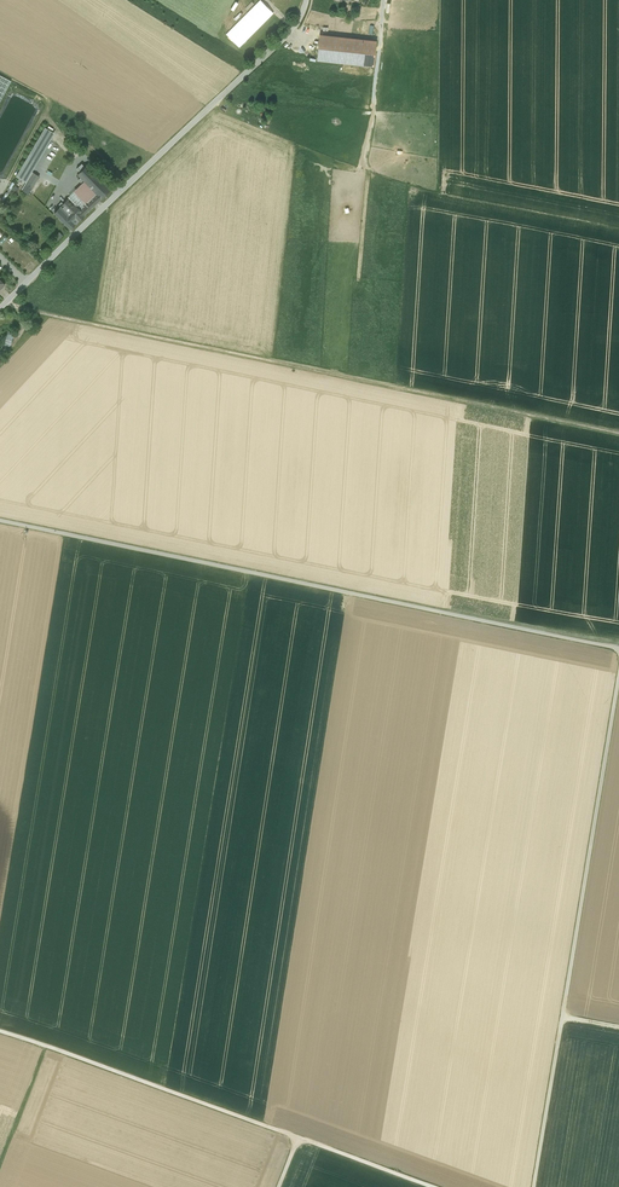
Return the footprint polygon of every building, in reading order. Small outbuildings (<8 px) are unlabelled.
[(377,40),(320,34),(317,60),(374,66),(377,40)] [(11,81),(0,75),(0,102),(11,81)] [(17,96),(11,98),(0,119),(0,173),(2,172),(36,109),(35,105),(17,96)] [(45,128),(17,175),(25,180),(53,133),(45,128)] [(80,172),(85,167),(82,163),(76,168),(80,172)] [(93,197),(98,202),(111,189),(87,165),(85,167),(80,172),(78,174),(81,177),(85,182),(97,194),(93,197)] [(23,189),(29,193),(39,176),(33,173),(23,189)] [(75,194),(85,205),(90,200),(93,197),(97,194),(85,182),(82,184),(74,192),(75,194)] [(17,193),(21,187),(12,183),(9,190),(17,193)] [(74,192),(68,197),(80,210),(85,205),(75,194),(74,192)] [(80,210),(68,197),(61,206),(72,217),(73,217),(80,210)] [(95,205),(90,200),(85,205),(80,210),(73,217),(78,221),(95,205)] [(72,217),(61,206),(54,212),(70,229),(75,224),(78,221),(73,217),(72,217)] [(0,238),(0,242),(3,244),(9,238),(4,234),(0,238)] [(8,331),(6,339),(11,341),(14,332),(8,331)]
